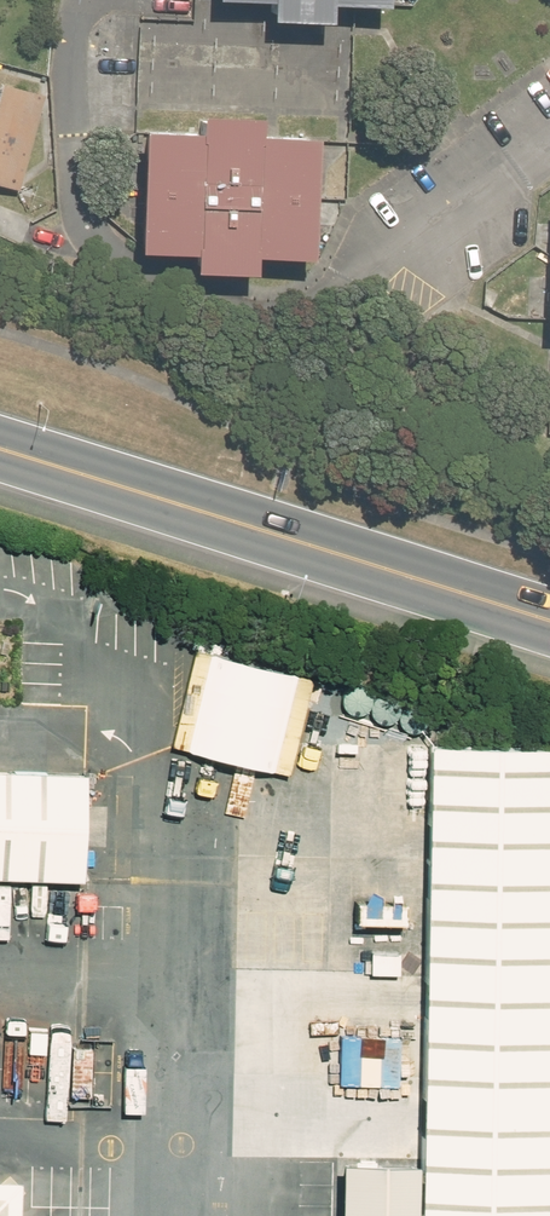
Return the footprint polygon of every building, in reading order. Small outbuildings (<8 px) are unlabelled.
[(218,9),(273,10),(274,30),(333,34),(333,13),(387,16),(388,0),(218,0),(218,9)] [(15,191),(41,98),(4,86),(0,98),(0,188),(15,191)] [(199,141),(143,139),(138,263),(194,265),(194,281),(257,284),(258,267),(313,269),(318,147),(261,144),(262,126),(199,124),(199,141)] [(425,758),(420,1215),(549,1215),(549,760),(425,758)] [(0,768),(0,875),(81,878),(83,771),(0,768)] [(298,1183),(298,1215),(371,1215),(371,1184),(298,1183)]
